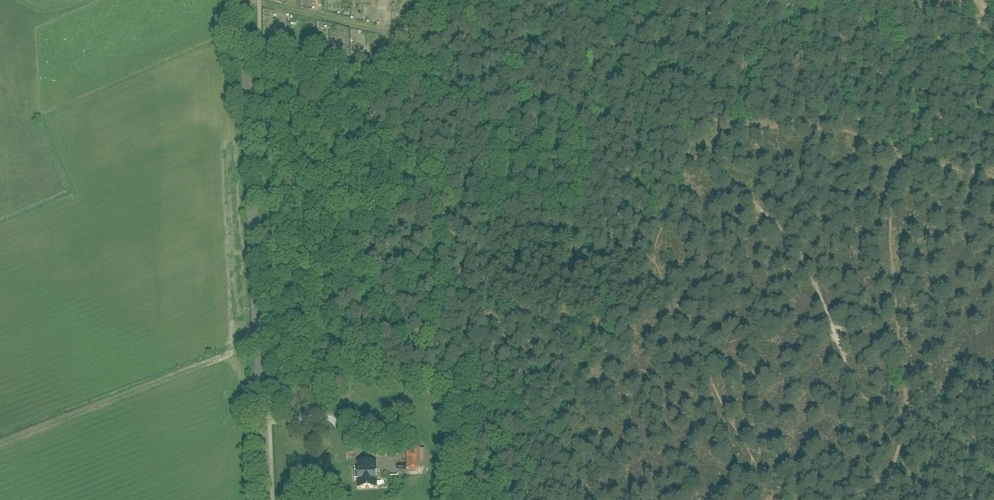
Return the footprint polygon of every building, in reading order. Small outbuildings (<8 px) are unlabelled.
[(406,449),(406,470),(421,470),(421,448),(406,449)] [(358,463),(359,489),(376,488),(376,463),(358,463)]
